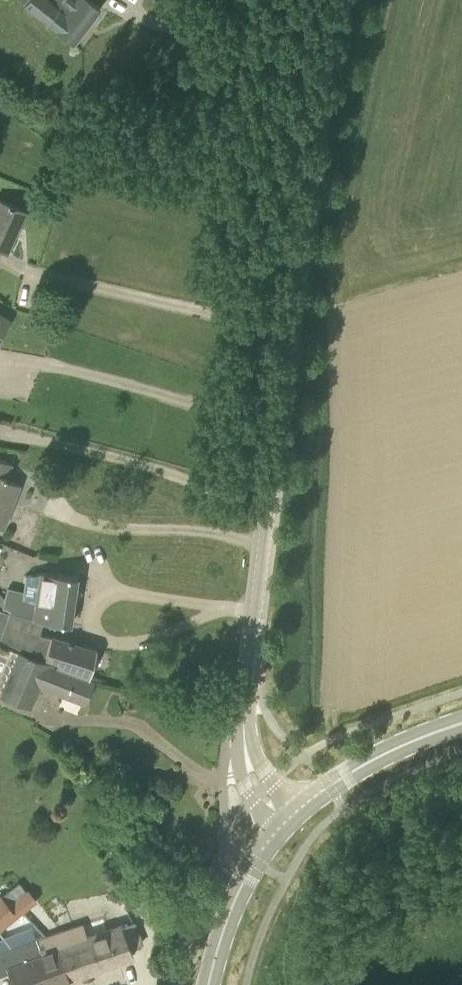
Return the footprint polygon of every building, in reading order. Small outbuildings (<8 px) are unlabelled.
[(25,1),(23,4),(55,30),(56,28),(73,41),(100,6),(93,0),(26,0),(25,1)] [(0,198),(0,248),(8,252),(27,210),(0,198)] [(10,317),(0,312),(0,339),(10,317)] [(20,482),(6,477),(12,462),(0,457),(0,524),(3,526),(20,482)] [(78,576),(41,571),(40,572),(24,574),(23,589),(8,586),(3,607),(10,609),(45,618),(71,623),(74,600),(78,576)] [(10,609),(0,635),(0,636),(59,658),(57,665),(71,669),(71,670),(90,677),(96,649),(41,633),(45,618),(10,609)] [(93,682),(50,664),(50,663),(19,650),(0,692),(0,694),(30,707),(40,685),(84,703),(93,682)] [(129,778),(131,764),(119,762),(117,776),(129,778)] [(29,889),(10,905),(17,914),(37,899),(29,889)] [(17,914),(10,905),(2,895),(0,897),(0,928),(17,914)] [(70,979),(134,955),(130,947),(142,943),(133,921),(57,947),(60,953),(70,979)] [(37,939),(12,948),(13,950),(17,963),(21,962),(23,969),(30,966),(37,984),(53,984),(70,979),(60,953),(57,947),(42,953),(37,939)] [(3,949),(0,951),(0,975),(9,971),(14,984),(37,984),(30,966),(23,969),(21,962),(17,963),(13,950),(5,954),(3,949)]
